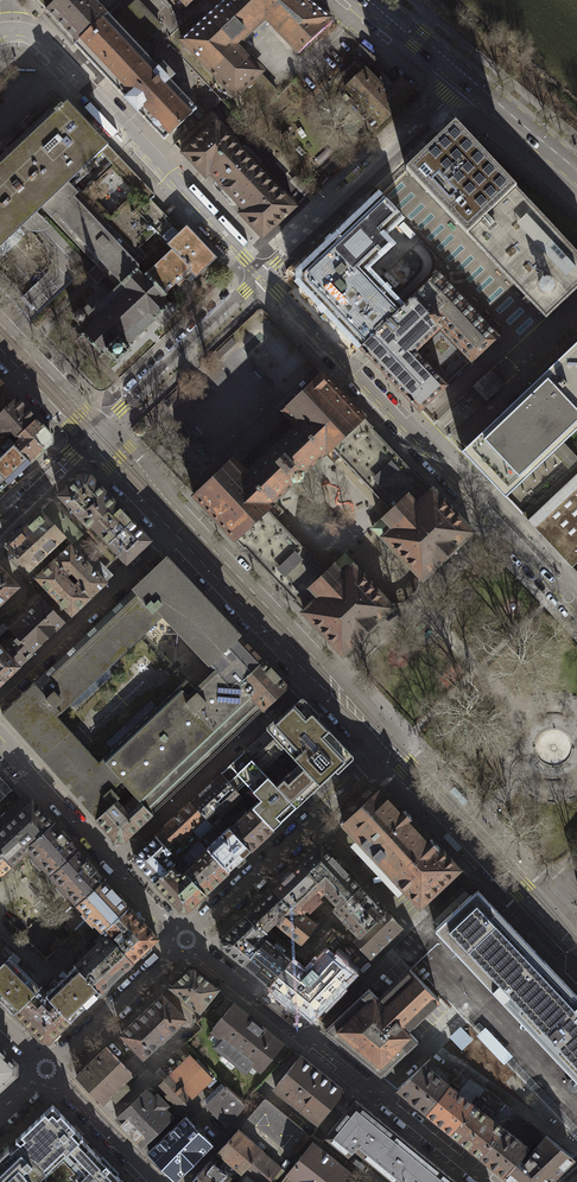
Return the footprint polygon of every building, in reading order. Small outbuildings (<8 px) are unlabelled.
[(46,10),(56,0),(36,0),(46,10)] [(46,10),(70,36),(77,42),(107,14),(101,8),(93,0),(56,0),(46,10)] [(196,108),(195,107),(175,87),(180,82),(144,43),(162,26),(138,0),(135,0),(113,20),(111,18),(107,14),(77,42),(81,46),(166,136),(196,108)] [(236,95),(259,74),(262,72),(237,44),(266,18),(296,52),(332,21),(307,0),(225,0),(181,39),(235,96),(236,95)] [(382,75),(376,81),(364,68),(345,87),(380,123),(413,91),(401,78),(393,85),(382,75)] [(259,74),(236,95),(245,104),(268,83),(259,74)] [(277,93),(268,83),(245,104),(255,114),(277,93)] [(42,207),(41,207),(68,182),(86,166),(90,171),(96,166),(91,161),(108,145),(67,102),(62,106),(61,105),(54,111),(51,108),(0,156),(0,247),(42,207)] [(215,122),(182,153),(204,176),(208,172),(244,209),(240,213),(261,236),(294,205),(215,122)] [(547,318),(576,289),(576,251),(512,183),(464,132),(455,123),(406,170),(462,229),(537,308),(547,318)] [(117,169),(125,162),(118,155),(111,162),(117,169)] [(68,182),(41,207),(42,207),(54,222),(95,264),(100,260),(115,276),(135,258),(137,255),(142,250),(138,246),(154,231),(135,212),(149,199),(155,193),(125,162),(117,169),(137,190),(109,216),(84,191),(80,195),(68,182)] [(401,218),(379,195),(314,256),(320,263),(317,266),(314,262),(314,261),(311,259),(298,271),(300,273),(300,280),(298,282),(310,295),(313,293),(313,292),(316,289),(320,292),(313,298),(359,347),(402,306),(366,268),(391,244),(383,235),(401,218)] [(168,218),(149,199),(135,212),(154,231),(168,218)] [(172,250),(194,273),(198,276),(216,258),(185,226),(181,230),(174,223),(159,237),(172,250)] [(194,273),(172,250),(146,276),(141,270),(144,268),(135,258),(115,276),(123,284),(96,312),(91,307),(87,312),(79,311),(76,315),(76,320),(72,324),(85,336),(77,343),(97,363),(104,356),(107,359),(112,354),(121,363),(134,351),(131,348),(158,322),(162,326),(178,310),(179,305),(175,301),(171,301),(170,300),(173,298),(170,295),(180,285),(182,287),(188,281),(187,280),(194,273)] [(497,336),(438,273),(412,297),(402,306),(359,347),(419,410),(445,385),(413,352),(440,327),(472,361),(497,336)] [(576,559),(576,459),(561,442),(576,427),(576,340),(459,451),(503,496),(550,452),(567,469),(519,514),(569,567),(576,559)] [(492,371),(475,387),(489,402),(506,386),(492,371)] [(282,460),(299,477),(324,454),(331,447),(364,417),(323,374),(284,411),(289,416),(308,436),(282,460)] [(18,435),(35,419),(16,399),(0,414),(0,432),(4,436),(10,430),(16,437),(18,435)] [(289,416),(238,464),(257,484),(282,460),(308,436),(289,416)] [(364,417),(331,447),(391,510),(407,495),(417,505),(433,490),(423,479),(422,481),(372,429),(374,427),(364,417)] [(13,445),(30,463),(51,442),(50,435),(35,419),(18,435),(20,437),(13,445)] [(133,427),(133,432),(137,436),(142,436),(146,432),(146,427),(142,423),(137,423),(133,427)] [(30,463),(13,445),(8,439),(0,446),(0,474),(8,483),(30,463)] [(299,477),(282,460),(257,484),(238,464),(233,459),(194,496),(235,539),(267,509),(274,502),(273,501),(299,477)] [(0,474),(0,491),(8,483),(0,474)] [(80,476),(59,497),(88,527),(91,524),(114,502),(90,476),(80,476)] [(407,495),(391,510),(372,528),(382,539),(384,537),(423,578),(472,532),(433,490),(417,505),(407,495)] [(114,502),(91,524),(108,542),(131,521),(114,502)] [(51,503),(42,512),(64,535),(72,543),(77,538),(81,535),(51,503)] [(310,586),(326,571),(267,509),(235,539),(244,549),(245,548),(295,600),(294,602),(304,612),(320,597),(310,586)] [(42,512),(7,545),(29,568),(64,535),(42,512)] [(131,521),(108,542),(126,562),(149,540),(131,521)] [(113,575),(77,538),(72,543),(70,545),(105,583),(113,575)] [(105,583),(70,545),(53,561),(67,575),(71,571),(78,579),(74,583),(88,598),(105,583)] [(320,597),(304,612),(341,652),(343,653),(344,652),(355,642),(391,608),(392,607),(353,566),(355,564),(345,554),(326,571),(310,586),(320,597)] [(166,558),(136,586),(164,615),(211,664),(214,668),(233,687),(239,682),(263,659),(240,636),(166,558)] [(67,575),(53,561),(36,576),(71,614),(88,598),(74,583),(67,575)] [(15,586),(1,571),(1,567),(0,565),(0,600),(15,586)] [(34,683),(60,712),(164,615),(136,586),(34,683)] [(40,598),(9,628),(17,636),(31,651),(62,620),(40,598)] [(4,653),(16,665),(31,651),(17,636),(2,651),(4,653)] [(4,653),(0,655),(0,680),(16,665),(4,653)] [(287,683),(263,659),(239,682),(263,708),(287,683)] [(239,682),(233,687),(214,668),(194,687),(186,678),(101,758),(127,787),(134,794),(152,812),(263,708),(239,682)] [(1,712),(96,818),(116,799),(115,797),(127,787),(101,758),(98,761),(57,715),(60,712),(34,683),(1,712)] [(296,807),(292,802),(275,784),(244,751),(229,764),(260,798),(251,806),(272,829),(296,807)] [(220,772),(190,801),(204,816),(206,818),(220,804),(225,810),(234,801),(229,795),(235,789),(220,772)] [(11,789),(0,776),(0,799),(11,789)] [(357,839),(392,875),(430,839),(382,788),(344,824),(357,839)] [(116,799),(96,818),(116,841),(124,840),(152,812),(134,794),(124,807),(116,799)] [(29,800),(0,826),(0,854),(10,865),(29,848),(27,846),(51,823),(29,800)] [(204,816),(190,801),(154,834),(167,847),(176,839),(186,850),(199,838),(190,829),(204,816)] [(272,829),(251,806),(229,828),(251,851),(272,829)] [(76,851),(51,823),(27,846),(29,848),(33,853),(30,855),(41,867),(43,865),(51,874),(76,851)] [(251,851),(229,828),(228,826),(207,846),(230,871),(251,851)] [(134,861),(153,881),(171,864),(186,850),(176,839),(167,847),(154,834),(135,853),(134,861)] [(207,846),(199,838),(186,850),(171,864),(153,881),(180,910),(188,910),(230,871),(207,846)] [(392,875),(357,839),(350,846),(397,896),(405,889),(392,875)] [(430,839),(392,875),(405,889),(420,904),(458,867),(430,839)] [(324,889),(322,891),(335,905),(356,885),(338,866),(318,845),(299,863),(324,889)] [(103,879),(76,851),(51,874),(59,882),(56,885),(66,896),(69,893),(78,902),(103,879)] [(10,865),(0,854),(0,874),(10,865)] [(288,873),(272,888),(287,904),(288,903),(297,913),(298,911),(299,912),(305,907),(307,910),(319,899),(316,896),(322,891),(324,889),(299,863),(288,873)] [(102,929),(104,928),(128,906),(103,879),(78,902),(85,910),(82,913),(92,924),(95,921),(102,929)] [(356,885),(335,905),(331,909),(356,935),(381,912),(356,885)] [(287,904),(272,888),(261,898),(244,914),(260,931),(272,920),(299,942),(314,923),(299,912),(298,911),(297,913),(288,903),(287,904)] [(437,928),(576,1078),(576,996),(478,890),(437,928)] [(157,937),(128,906),(104,928),(107,934),(132,960),(157,937)] [(381,912),(356,935),(352,939),(368,956),(399,927),(383,910),(381,912)] [(257,934),(260,931),(244,914),(219,937),(219,941),(219,945),(238,961),(242,964),(263,939),(257,934)] [(99,991),(132,960),(107,934),(74,965),(99,991)] [(263,939),(242,964),(266,984),(267,982),(284,962),(287,959),(263,939)] [(8,955),(0,947),(0,964),(8,955)] [(300,975),(284,962),(267,982),(286,998),(283,1001),(293,1008),(295,1005),(308,1015),(349,972),(344,968),(346,966),(340,961),(338,963),(324,952),(316,961),(314,959),(308,965),(309,966),(300,975)] [(13,1012),(37,988),(39,986),(8,955),(0,964),(0,999),(13,1012)] [(69,1019),(99,991),(74,965),(43,993),(69,1019)] [(186,969),(170,986),(199,1010),(217,988),(194,968),(186,969)] [(438,998),(410,969),(378,998),(408,1030),(438,998)] [(408,1030),(378,998),(368,987),(323,1029),(378,1074),(417,1040),(408,1030)] [(48,1040),(69,1019),(43,993),(37,988),(13,1012),(42,1040),(48,1040)] [(162,994),(121,1032),(143,1055),(183,1017),(162,994)] [(280,1041),(233,1002),(212,1028),(221,1035),(214,1043),(244,1068),(250,1060),(259,1067),(280,1041)] [(460,1027),(450,1037),(462,1051),(473,1040),(460,1027)] [(513,1057),(485,1028),(477,1036),(504,1065),(513,1057)] [(130,1073),(104,1046),(74,1076),(101,1103),(110,1094),(114,1099),(128,1086),(123,1080),(130,1073)] [(14,1073),(14,1062),(0,1048),(0,1086),(14,1073)] [(188,1054),(156,1086),(167,1097),(177,1107),(179,1109),(211,1078),(188,1054)] [(341,1088),(300,1055),(274,1086),(316,1120),(341,1088)] [(427,1112),(455,1077),(432,1060),(397,1091),(427,1112)] [(461,1070),(455,1077),(427,1112),(451,1131),(484,1089),(461,1070)] [(244,1104),(225,1085),(206,1104),(226,1124),(244,1104)] [(153,1096),(145,1088),(116,1116),(143,1143),(172,1115),(170,1113),(177,1107),(167,1097),(163,1101),(156,1094),(153,1096)] [(480,1154),(502,1126),(513,1112),(484,1089),(451,1131),(480,1154)] [(310,1136),(264,1097),(249,1116),(295,1153),(310,1136)] [(366,1155),(374,1160),(383,1148),(380,1146),(392,1130),(354,1098),(327,1132),(348,1151),(359,1139),(364,1142),(362,1142),(362,1148),(365,1151),(366,1155)] [(16,1138),(17,1140),(45,1169),(64,1153),(80,1137),(82,1135),(52,1103),(16,1138)] [(210,1143),(185,1117),(150,1150),(176,1176),(210,1143)] [(527,1146),(502,1126),(480,1154),(505,1174),(519,1156),(527,1146)] [(259,1149),(238,1130),(218,1152),(236,1167),(240,1171),(244,1167),(257,1152),(259,1149)] [(392,1130),(380,1146),(383,1148),(374,1160),(401,1181),(430,1181),(440,1168),(392,1130)] [(519,1156),(505,1174),(513,1181),(547,1181),(573,1157),(545,1135),(525,1160),(519,1156)] [(116,1173),(117,1171),(112,1165),(108,1167),(104,1163),(108,1160),(102,1155),(100,1158),(80,1137),(64,1153),(85,1173),(79,1180),(81,1181),(125,1181),(116,1173)] [(45,1169),(17,1140),(10,1147),(8,1145),(0,1153),(0,1181),(43,1181),(45,1169)] [(314,1142),(282,1181),(339,1181),(349,1169),(314,1142)] [(236,1167),(218,1152),(192,1181),(223,1181),(236,1167)] [(257,1152),(244,1167),(261,1181),(264,1181),(276,1168),(257,1152)] [(244,1167),(240,1171),(233,1179),(236,1181),(261,1181),(244,1167)] [(430,1181),(457,1181),(440,1168),(430,1181)]
